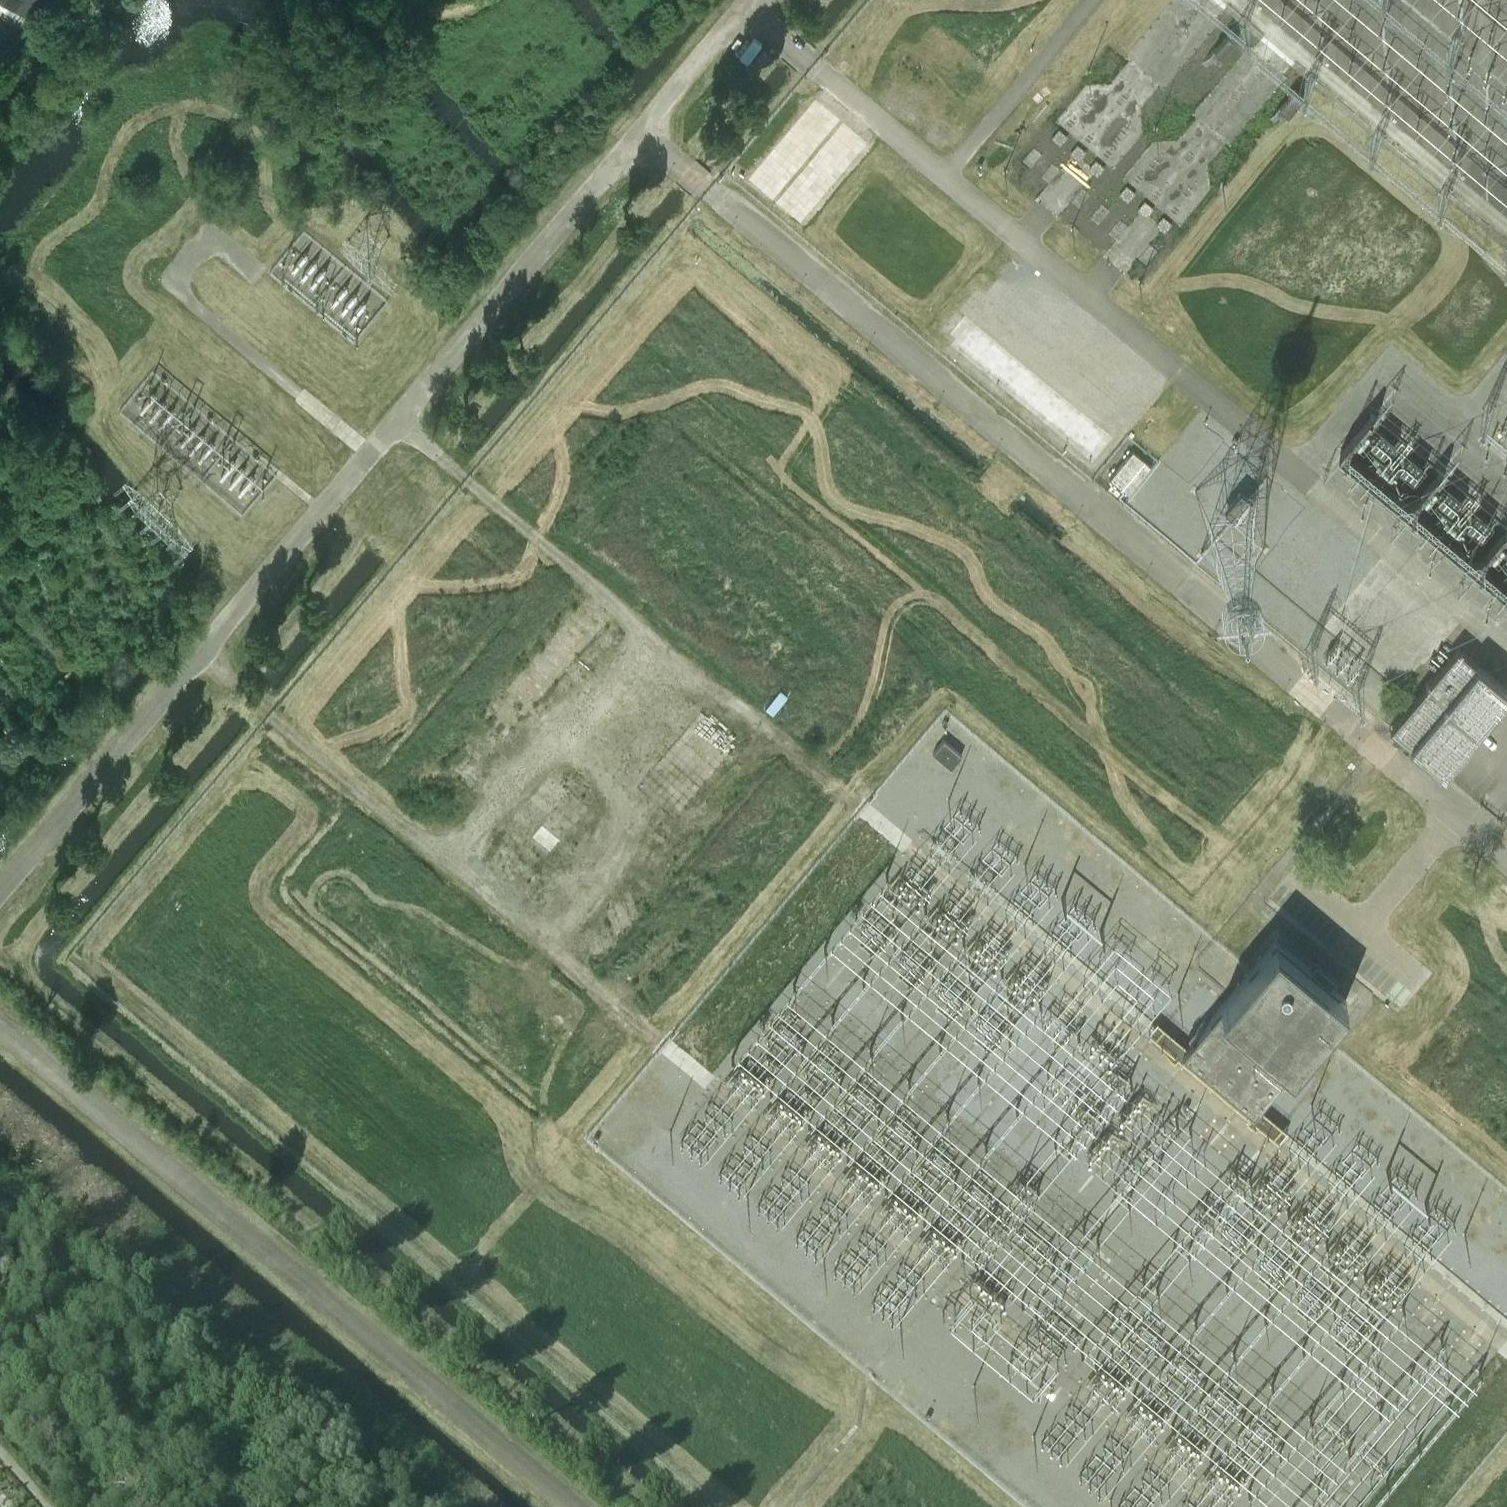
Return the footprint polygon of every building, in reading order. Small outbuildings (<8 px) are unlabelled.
[(38,0),(11,0),(26,13),(38,0)] [(1224,56),(1238,40),(1227,31),(1213,48),(1224,56)] [(1291,113),(1305,96),(1295,88),(1281,104),(1291,113)] [(1128,492),(1151,464),(1132,449),(1109,476),(1128,492)] [(1506,692),(1506,688),(1456,646),(1389,727),(1442,771),(1506,692)] [(734,744),(701,715),(649,775),(682,804),(734,744)] [(944,738),(933,751),(950,766),(961,753),(944,738)] [(1224,1001),(1183,1050),(1253,1109),(1317,1033),(1347,998),(1277,939),(1229,995),(1224,1001)]
